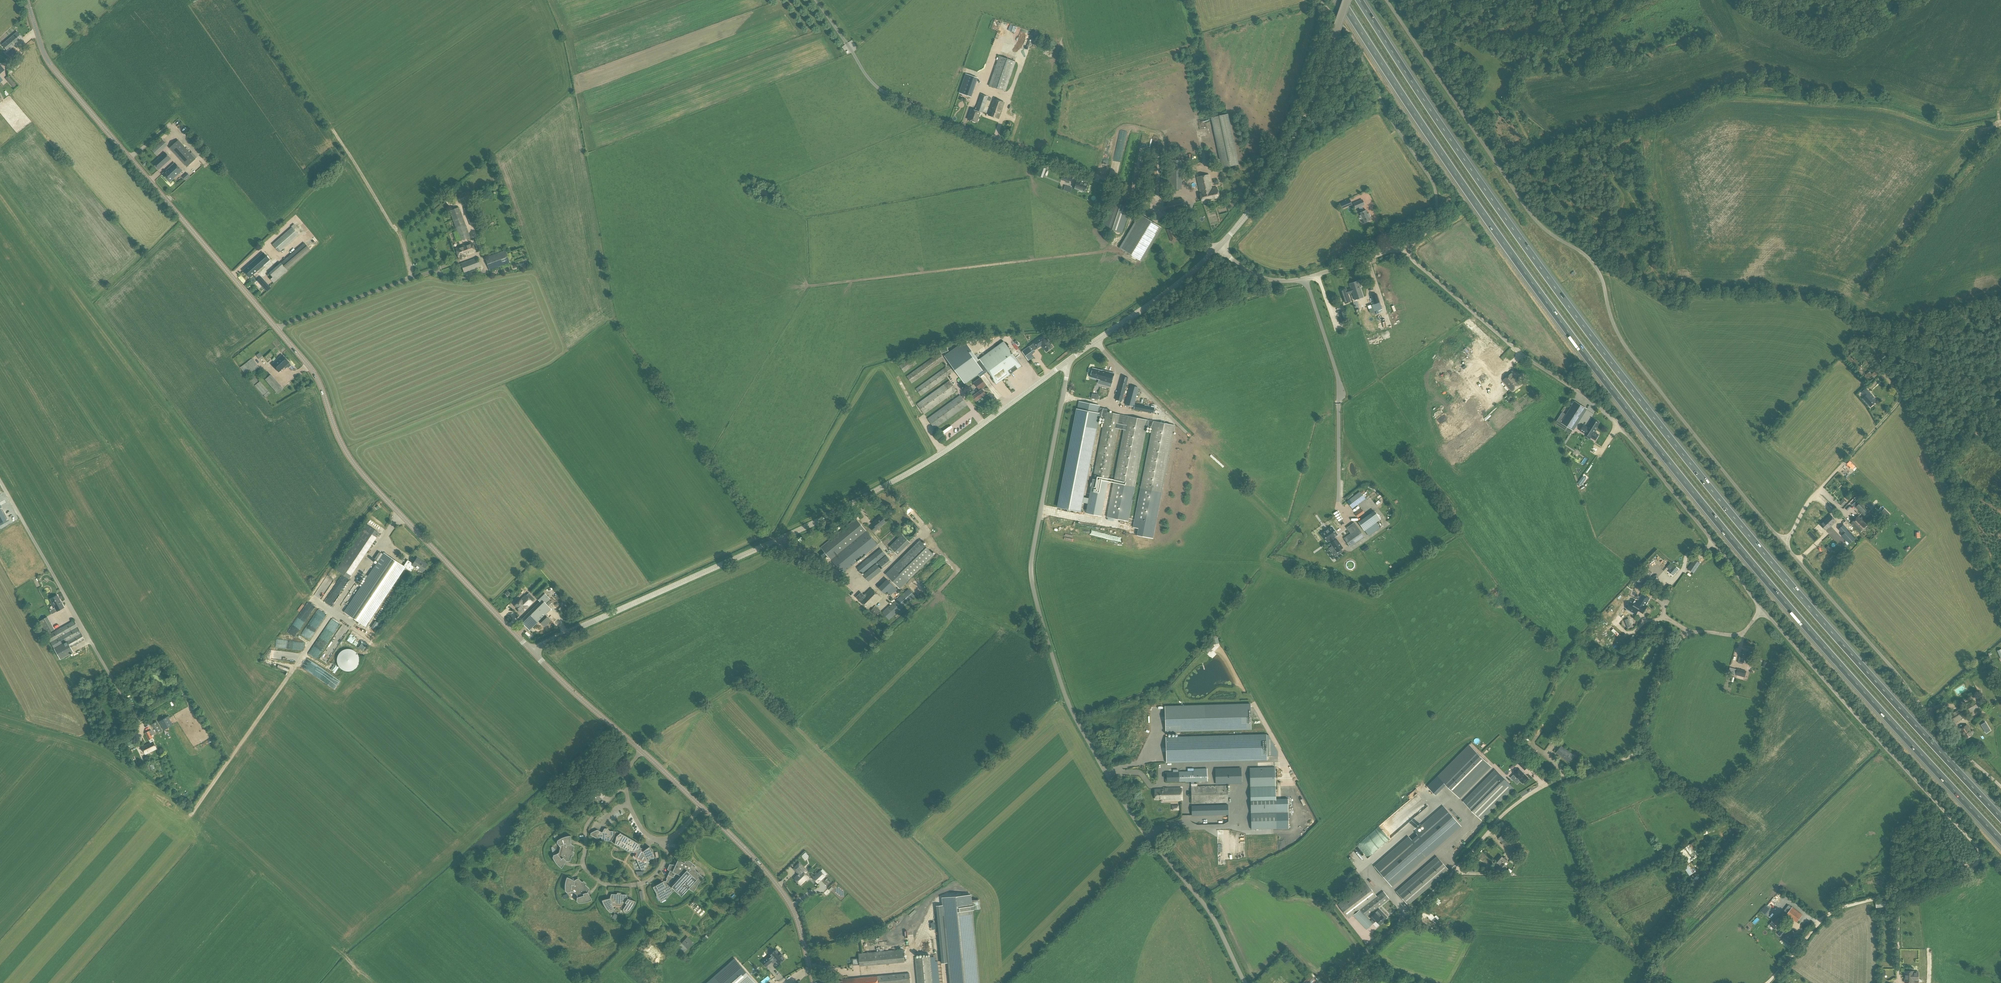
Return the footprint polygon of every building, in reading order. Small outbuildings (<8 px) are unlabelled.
[(17,32),(3,45),(8,51),(6,53),(11,59),(18,54),(14,50),(13,50),(11,48),(23,38),(17,32)] [(992,68),(996,50),(991,49),(986,66),(992,68)] [(999,56),(989,86),(1005,92),(1016,62),(999,56)] [(966,74),(959,93),(970,97),(977,78),(966,74)] [(1029,75),(1023,74),(1012,112),(1018,114),(1029,75)] [(971,110),(968,120),(977,123),(981,113),(983,114),(988,97),(981,95),(975,111),(971,110)] [(994,99),(988,116),(999,119),(1005,103),(994,99)] [(1228,114),(1212,118),(1222,168),(1238,165),(1228,114)] [(162,139),(151,149),(156,155),(168,145),(162,139)] [(179,140),(170,148),(187,167),(196,159),(179,140)] [(165,152),(153,163),(159,170),(171,159),(165,152)] [(1214,160),(1208,161),(1210,169),(1215,167),(1215,166),(1218,165),(1217,161),(1214,162),(1214,160)] [(175,163),(163,174),(170,182),(182,171),(175,163)] [(1071,182),(1073,176),(1063,173),(1061,180),(1066,181),(1067,180),(1071,182)] [(1217,187),(1212,189),(1209,175),(1197,177),(1200,193),(1202,202),(1219,198),(1217,187)] [(1077,180),(1074,189),(1085,192),(1087,184),(1084,183),(1085,180),(1078,178),(1078,181),(1077,180)] [(468,191),(457,196),(461,204),(472,199),(468,191)] [(1115,192),(1103,227),(1122,233),(1130,208),(1122,205),(1125,195),(1115,192)] [(1181,198),(1167,202),(1170,212),(1184,209),(1181,198)] [(1363,199),(1354,203),(1356,208),(1359,207),(1361,212),(1359,213),(1360,215),(1359,215),(1361,219),(1363,223),(1371,220),(1369,217),(1370,217),(1370,216),(1371,216),(1370,213),(1369,213),(1368,213),(1366,210),(1363,211),(1361,206),(1365,204),(1363,199)] [(1350,200),(1339,205),(1341,210),(1353,205),(1350,200)] [(473,206),(464,209),(471,226),(479,223),(473,206)] [(460,207),(450,211),(461,241),(470,237),(460,207)] [(1139,214),(1120,247),(1143,261),(1162,228),(1139,214)] [(279,253),(299,235),(294,230),(297,227),(295,224),(292,226),(292,227),(272,245),(279,253)] [(1173,227),(1166,230),(1171,241),(1177,239),(1173,227)] [(472,242),(455,248),(459,259),(466,257),(466,256),(476,252),(472,242)] [(284,260),(269,273),(273,277),(271,279),(274,283),(288,270),(287,270),(311,250),(304,243),(284,260)] [(506,250),(485,258),(490,270),(511,263),(506,250)] [(264,253),(243,270),(250,278),(264,265),(265,266),(271,261),(264,253)] [(477,258),(461,264),(464,273),(481,267),(477,258)] [(261,276),(257,280),(267,292),(272,288),(261,276)] [(1363,297),(1360,287),(1361,287),(1359,280),(1358,281),(1349,284),(1351,289),(1347,290),(1346,288),(1340,290),(1345,303),(1353,323),(1358,321),(1350,301),(1348,294),(1352,292),(1355,300),(1363,297)] [(1387,307),(1390,306),(1384,288),(1380,289),(1387,307)] [(1378,300),(1375,292),(1369,294),(1372,302),(1378,300)] [(1382,336),(1375,309),(1362,312),(1369,340),(1382,336)] [(1484,335),(1480,339),(1485,344),(1489,340),(1484,335)] [(1033,344),(1023,352),(1029,361),(1034,357),(1032,355),(1035,352),(1034,351),(1037,349),(1042,346),(1047,352),(1053,347),(1045,336),(1038,340),(1033,344)] [(965,384),(985,369),(997,384),(1022,366),(1004,342),(979,361),(966,344),(964,345),(962,343),(945,356),(965,384)] [(952,344),(940,349),(942,354),(953,349),(952,344)] [(1491,348),(1495,352),(1499,348),(1495,344),(1491,348)] [(940,353),(907,376),(912,383),(945,360),(940,353)] [(1873,353),(1870,356),(1878,364),(1881,360),(1873,353)] [(286,366),(290,363),(283,355),(272,364),(279,372),(284,368),(285,369),(287,367),(286,366)] [(252,358),(240,368),(247,377),(259,367),(252,358)] [(910,358),(900,366),(904,372),(915,365),(910,358)] [(949,365),(916,389),(921,396),(954,372),(949,365)] [(1093,369),(1091,377),(1100,379),(1099,380),(1112,383),(1114,374),(1102,370),(1102,371),(1093,369)] [(1481,406),(1449,369),(1438,379),(1451,394),(1454,392),(1473,414),(1481,406)] [(1512,373),(1503,381),(1512,391),(1521,384),(1512,373)] [(271,374),(265,380),(278,394),(284,389),(271,374)] [(1122,376),(1116,400),(1122,401),(1129,377),(1122,376)] [(254,377),(250,380),(254,385),(258,381),(254,377)] [(974,390),(971,393),(977,401),(986,394),(982,388),(986,385),(981,378),(975,383),(980,390),(979,390),(980,392),(977,394),(974,390)] [(260,381),(255,386),(263,396),(269,391),(260,381)] [(950,381),(917,404),(925,414),(957,391),(950,381)] [(1131,386),(1126,404),(1134,407),(1139,389),(1131,386)] [(1866,389),(1862,392),(1866,396),(1863,398),(1871,407),(1877,401),(1873,397),(1874,397),(1866,389)] [(960,395),(928,419),(935,429),(968,405),(960,395)] [(1587,409),(1574,401),(1564,416),(1561,414),(1555,423),(1561,427),(1563,424),(1573,430),(1587,409)] [(1100,408),(1100,406),(1079,402),(1058,507),(1064,508),(1064,511),(1067,511),(1067,509),(1070,510),(1070,512),(1073,512),(1074,510),(1080,511),(1099,413),(1106,414),(1086,513),(1101,515),(1120,424),(1125,425),(1108,516),(1129,520),(1147,426),(1153,427),(1132,534),(1153,539),(1175,425),(1153,420),(1107,412),(1108,409),(1100,408)] [(1135,404),(1134,409),(1153,414),(1155,409),(1135,404)] [(1583,425),(1580,431),(1595,440),(1599,434),(1594,431),(1595,430),(1600,423),(1594,419),(1590,426),(1589,428),(1583,425)] [(1592,457),(1598,445),(1576,433),(1568,447),(1577,452),(1579,449),(1581,450),(1579,453),(1583,455),(1581,458),(1588,462),(1591,457),(1592,457)] [(1575,481),(1581,480),(1577,464),(1571,465),(1575,481)] [(1360,492),(1347,502),(1352,509),(1365,499),(1360,492)] [(1861,500),(1855,506),(1864,515),(1872,507),(1865,500),(1863,502),(1861,500)] [(0,504),(0,525),(9,520),(0,504)] [(1890,513),(1885,508),(1881,511),(1886,517),(1890,513)] [(1362,509),(1355,514),(1358,518),(1364,513),(1362,509)] [(1370,514),(1359,522),(1365,531),(1377,523),(1370,514)] [(1833,527),(1839,521),(1833,514),(1827,520),(1827,521),(1823,525),(1828,530),(1833,526),(1833,527)] [(874,525),(871,528),(874,532),(878,529),(886,522),(881,516),(873,523),(874,525)] [(1859,516),(1851,524),(1860,533),(1868,525),(1859,516)] [(856,517),(820,547),(842,574),(878,545),(856,517)] [(1337,528),(1347,523),(1344,517),(1334,522),(1337,528)] [(1355,523),(1347,528),(1351,533),(1358,528),(1355,523)] [(367,525),(359,537),(362,539),(364,536),(374,543),(379,534),(367,525)] [(904,530),(904,531),(904,532),(905,533),(905,534),(906,535),(908,536),(909,536),(910,537),(911,536),(912,536),(913,535),(914,535),(915,533),(915,532),(916,531),(915,529),(915,528),(914,527),(913,526),(912,526),(911,525),(910,525),(909,525),(907,526),(906,526),(906,527),(905,528),(904,530)] [(1855,538),(1843,525),(1838,529),(1843,534),(1842,536),(1849,544),(1855,538)] [(1326,531),(1322,534),(1327,541),(1330,539),(1332,542),(1331,542),(1337,551),(1342,548),(1336,539),(1335,539),(1333,537),(1337,534),(1332,527),(1328,530),(1328,529),(1325,531),(1326,531)] [(1359,529),(1345,539),(1350,546),(1364,537),(1359,529)] [(901,534),(889,547),(896,554),(909,542),(901,534)] [(372,545),(362,539),(360,543),(369,549),(372,545)] [(900,589),(934,555),(920,540),(886,574),(900,589)] [(881,549),(857,568),(862,574),(886,555),(881,549)] [(379,562),(346,610),(345,612),(366,627),(406,568),(411,572),(415,567),(423,573),(428,565),(418,558),(414,564),(408,560),(404,567),(384,553),(383,555),(380,552),(375,559),(379,562)] [(886,556),(878,562),(883,568),(891,562),(886,556)] [(1690,565),(1687,569),(1694,573),(1700,563),(1694,559),(1692,561),(1690,565)] [(1663,566),(1668,569),(1672,565),(1666,561),(1663,566)] [(944,573),(950,567),(946,563),(940,569),(944,573)] [(873,577),(881,571),(876,564),(867,572),(863,575),(868,581),(873,577)] [(921,573),(924,576),(933,568),(930,564),(921,573)] [(1674,565),(1668,572),(1673,576),(1679,569),(1674,565)] [(1644,569),(1635,578),(1641,584),(1650,575),(1644,569)] [(1687,584),(1690,579),(1685,576),(1682,581),(1687,584)] [(897,589),(887,579),(878,588),(885,594),(887,591),(891,595),(897,589)] [(547,584),(543,588),(550,596),(555,592),(547,584)] [(872,607),(881,597),(872,588),(859,601),(869,610),(871,611),(876,616),(881,611),(876,606),(874,608),(872,607)] [(888,607),(883,613),(890,620),(916,597),(909,589),(892,604),(888,607)] [(1630,602),(1626,608),(1632,611),(1634,608),(1644,613),(1648,606),(1647,605),(1650,598),(1643,594),(1639,600),(1638,600),(1635,605),(1630,602)] [(58,596),(50,600),(57,612),(64,607),(58,596)] [(526,596),(515,606),(518,609),(517,610),(521,614),(532,602),(526,596)] [(536,606),(521,621),(530,631),(536,625),(539,621),(544,627),(551,621),(545,615),(551,609),(546,604),(550,599),(547,596),(540,602),(536,606)] [(295,637),(312,605),(305,601),(287,633),(295,637)] [(311,632),(325,611),(318,607),(302,630),(308,634),(310,632),(311,632)] [(46,616),(38,621),(45,634),(54,630),(46,616)] [(72,646),(85,640),(74,621),(47,635),(60,658),(74,650),(72,646)] [(316,659),(333,628),(331,627),(332,627),(325,623),(308,655),(316,659)] [(341,624),(339,628),(341,629),(338,634),(342,636),(347,627),(341,624)] [(345,641),(351,643),(356,632),(351,630),(345,641)] [(326,662),(341,639),(334,634),(319,658),(326,662)] [(1743,650),(1740,661),(1748,663),(1751,652),(1743,650)] [(300,666),(324,682),(329,675),(309,661),(309,660),(306,657),(300,666)] [(328,662),(327,670),(334,671),(335,670),(352,672),(353,666),(352,666),(352,664),(338,662),(338,661),(335,660),(335,663),(328,662)] [(1738,669),(1737,675),(1745,677),(1747,671),(1738,669)] [(1266,734),(1169,736),(1169,731),(1254,729),(1254,704),(1165,706),(1166,762),(1267,760),(1266,734)] [(168,717),(159,722),(164,730),(173,725),(168,717)] [(157,721),(151,725),(153,727),(154,727),(158,734),(163,731),(157,721)] [(1967,724),(1959,730),(1965,740),(1973,734),(1975,733),(1973,730),(1971,731),(1967,724)] [(149,741),(140,745),(144,755),(157,749),(153,741),(154,741),(152,736),(154,735),(151,730),(145,733),(149,741)] [(1543,737),(1544,736),(1542,734),(1535,744),(1541,749),(1548,740),(1543,737)] [(132,741),(127,743),(130,749),(135,747),(134,744),(136,743),(133,737),(130,739),(132,741)] [(1522,741),(1519,745),(1537,758),(1540,755),(1538,753),(1522,741)] [(1491,766),(1470,745),(1428,787),(1437,795),(1447,785),(1459,798),(1491,766)] [(1561,746),(1557,753),(1570,762),(1574,756),(1561,746)] [(1523,761),(1519,765),(1525,770),(1528,766),(1523,761)] [(1275,767),(1250,768),(1251,787),(1275,786),(1275,767)] [(1179,772),(1167,772),(1167,782),(1186,781),(1186,782),(1208,781),(1207,768),(1195,769),(1195,771),(1179,772)] [(1242,783),(1241,768),(1220,768),(1216,768),(1217,783),(1242,783)] [(1520,769),(1514,775),(1522,783),(1528,777),(1520,769)] [(1497,771),(1465,802),(1483,820),(1515,789),(1497,771)] [(1227,785),(1191,786),(1192,804),(1228,803),(1227,785)] [(1276,801),(1275,786),(1251,787),(1251,802),(1276,801)] [(1164,789),(1155,790),(1156,799),(1164,799),(1164,800),(1182,800),(1182,788),(1167,788),(1164,788),(1164,789)] [(1276,801),(1251,802),(1252,822),(1276,822),(1276,801)] [(1228,805),(1192,806),(1192,816),(1229,815),(1228,805)] [(1448,831),(1460,817),(1452,810),(1440,824),(1448,831)] [(1416,830),(1423,838),(1415,844),(1409,837),(1375,866),(1393,886),(1447,839),(1429,819),(1416,830)] [(1466,835),(1464,837),(1466,839),(1476,828),(1474,826),(1469,832),(1466,829),(1463,832),(1466,835)] [(591,833),(590,835),(597,839),(601,837),(603,841),(611,841),(630,852),(632,852),(635,853),(632,857),(635,860),(636,859),(641,870),(645,870),(649,863),(648,862),(650,858),(654,860),(654,858),(653,855),(653,853),(652,851),(651,849),(649,847),(643,852),(641,849),(639,844),(617,832),(610,831),(607,829),(604,829),(602,833),(597,830),(591,833)] [(553,857),(553,859),(555,861),(556,863),(558,865),(560,867),(562,868),(566,861),(570,861),(572,856),(573,856),(574,852),(573,851),(574,846),(571,844),(571,836),(569,836),(567,836),(564,837),(562,838),(559,839),(557,841),(557,843),(560,847),(559,853),(553,855),(553,857)] [(1694,842),(1677,854),(1686,867),(1685,868),(1691,876),(1696,872),(1691,864),(1703,854),(1700,851),(1704,848),(1701,845),(1698,848),(1694,842)] [(664,881),(653,887),(657,894),(656,895),(661,902),(666,899),(674,891),(681,897),(689,889),(693,892),(703,877),(699,874),(697,873),(694,869),(695,866),(690,861),(683,858),(684,856),(681,855),(677,860),(677,861),(675,865),(669,864),(667,870),(670,871),(666,879),(667,880),(665,881),(664,881)] [(1507,866),(1505,864),(1508,859),(1505,857),(1504,858),(1500,855),(1496,861),(1500,865),(1495,872),(1499,875),(1507,866)] [(1437,856),(1397,891),(1408,905),(1448,870),(1449,870),(1448,869),(1447,869),(1437,856)] [(1699,860),(1707,866),(1709,863),(1701,857),(1699,860)] [(799,864),(794,869),(798,873),(797,875),(794,878),(797,881),(797,883),(798,883),(799,884),(800,884),(801,885),(810,876),(799,864)] [(819,870),(811,878),(817,884),(825,876),(819,870)] [(1694,883),(1690,887),(1693,892),(1702,884),(1702,883),(1703,881),(1697,875),(1691,880),(1694,883)] [(565,889),(565,891),(567,893),(572,891),(577,896),(576,901),(577,901),(578,903),(580,903),(582,903),(584,902),(586,902),(589,901),(592,900),(588,893),(589,889),(586,885),(586,884),(584,881),(582,882),(578,878),(574,880),(567,877),(566,879),(566,881),(565,884),(565,886),(565,889)] [(1366,883),(1339,905),(1350,919),(1356,914),(1369,928),(1376,921),(1380,925),(1385,919),(1387,917),(1379,909),(1370,918),(1371,918),(1370,919),(1367,916),(1389,899),(1383,891),(1377,896),(1366,883)] [(610,898),(602,900),(602,902),(603,904),(605,906),(606,909),(608,910),(610,912),(612,912),(615,908),(622,908),(625,913),(627,913),(628,912),(630,910),(632,908),(633,906),(635,904),(636,901),(628,899),(627,895),(621,895),(621,893),(617,893),(617,894),(611,894),(610,898)] [(798,901),(806,895),(804,893),(796,899),(798,901)] [(694,901),(690,906),(701,916),(705,912),(694,901)] [(943,906),(950,982),(980,982),(972,904),(943,906)] [(1768,905),(1766,909),(1762,906),(1759,911),(1771,918),(1775,911),(1770,909),(1771,907),(1768,905)] [(1790,907),(1785,912),(1787,913),(1787,914),(1797,922),(1802,916),(1792,908),(1790,907)] [(1428,916),(1430,914),(1428,912),(1427,910),(1419,917),(1422,922),(1428,916)] [(1778,918),(1774,923),(1778,927),(1782,921),(1778,918)] [(1783,931),(1780,935),(1791,944),(1798,935),(1791,929),(1787,933),(1786,933),(1783,931)] [(676,941),(674,943),(684,952),(693,942),(687,937),(681,944),(677,940),(676,942),(676,941)] [(779,964),(785,959),(782,956),(782,955),(780,952),(779,953),(776,949),(770,955),(762,962),(766,967),(772,962),(773,964),(776,961),(779,964)] [(859,958),(852,959),(853,966),(860,965),(860,966),(905,962),(904,950),(859,954),(859,958)] [(915,958),(918,982),(933,982),(930,957),(915,958)] [(707,982),(756,982),(735,959),(707,982)] [(1905,982),(1914,982),(1925,982),(1925,960),(1919,960),(1919,972),(1913,972),(1913,971),(1905,971),(1905,982)] [(836,980),(836,982),(910,982),(910,973),(849,979),(848,976),(842,977),(842,979),(836,980)]
